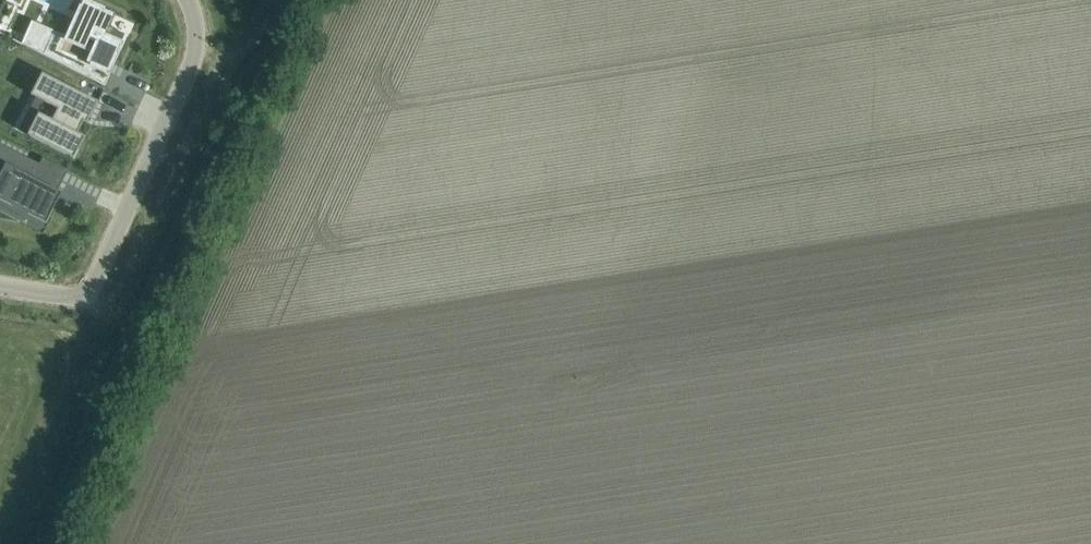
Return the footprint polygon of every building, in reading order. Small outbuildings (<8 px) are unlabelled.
[(24,40),(23,41),(39,49),(85,73),(89,64),(90,64),(89,66),(110,76),(120,52),(128,35),(125,34),(124,36),(122,41),(106,34),(108,29),(109,27),(111,23),(115,14),(105,9),(91,3),(90,4),(84,1),(76,20),(67,39),(52,32),(44,50),(24,40)] [(39,113),(28,135),(74,159),(85,137),(78,133),(84,122),(87,124),(98,101),(43,73),(31,95),(58,109),(52,120),(39,113)] [(3,169),(0,175),(0,206),(39,225),(41,221),(46,223),(62,192),(33,177),(40,164),(0,143),(0,167),(3,169)]
